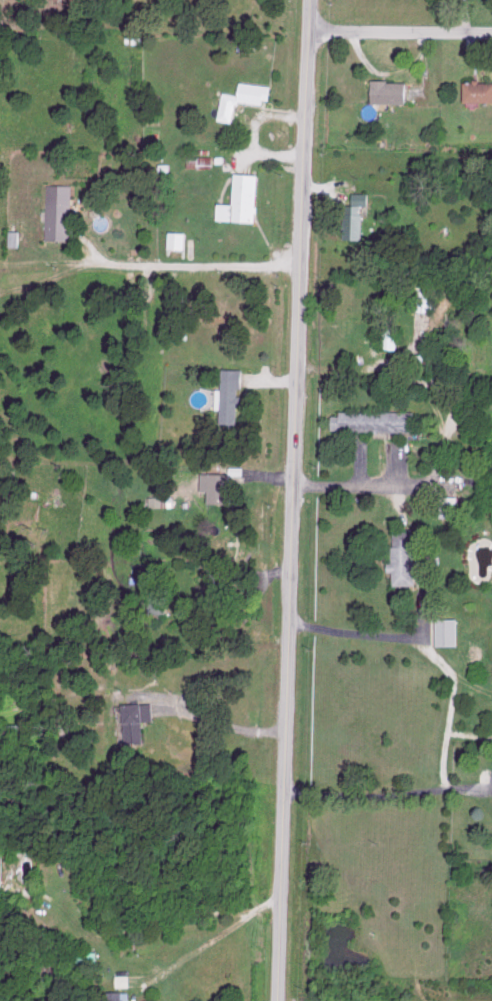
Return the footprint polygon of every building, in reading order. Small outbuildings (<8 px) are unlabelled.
[(401,103),(402,81),(367,79),(366,101),(401,103)] [(461,80),(460,100),(491,101),(491,81),(461,80)] [(265,85),(235,81),(233,94),(219,92),(215,119),(230,121),(233,100),(262,104),(265,85)] [(254,173),(230,173),(229,203),(213,203),(213,220),(253,221),(254,173)] [(70,184),(46,184),(45,239),(69,239),(70,184)] [(360,238),(360,213),(341,212),(341,238),(360,238)] [(164,248),(182,249),(182,232),(165,231),(164,248)] [(431,311),(432,289),(413,289),(412,311),(431,311)] [(393,327),(377,327),(377,348),(393,348),(393,327)] [(239,387),(240,369),(218,368),(217,422),(234,423),(235,387),(239,387)] [(412,431),(412,412),(335,410),(335,415),(327,415),(326,430),(412,431)] [(229,473),(198,472),(198,489),(204,490),(204,502),(228,502),(229,473)] [(452,517),(453,496),(437,495),(436,516),(452,517)] [(388,529),(389,562),(383,562),(383,571),(389,571),(389,585),(412,584),(410,528),(388,529)] [(432,645),(454,644),(453,617),(431,618),(432,645)] [(149,702),(118,703),(119,742),(139,742),(138,720),(150,720),(149,702)] [(107,1000),(126,1000),(126,990),(106,991),(107,1000)]
